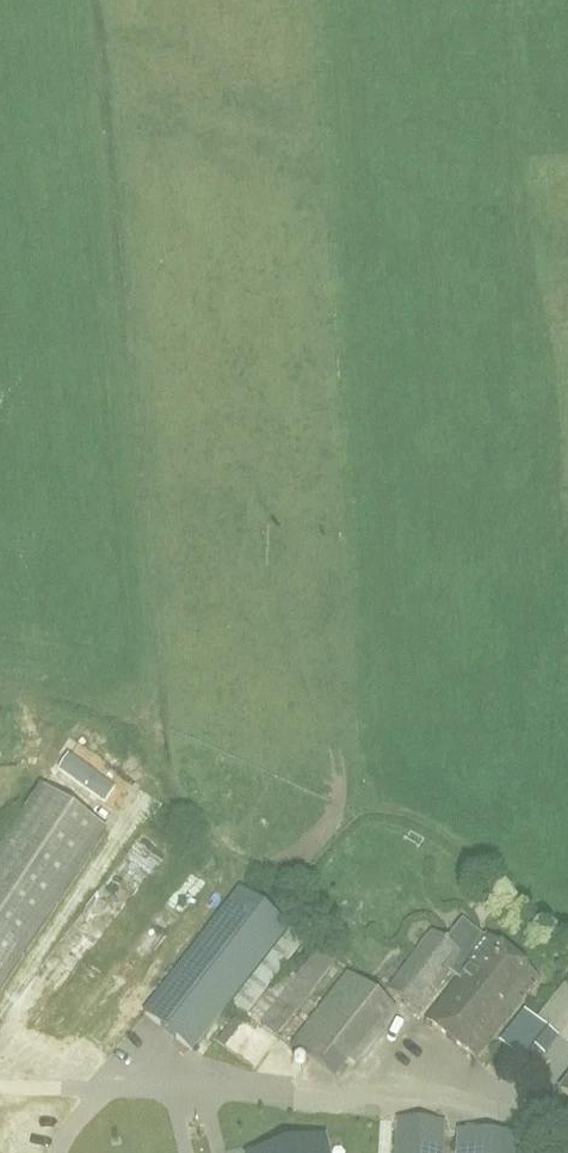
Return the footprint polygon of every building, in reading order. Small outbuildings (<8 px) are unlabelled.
[(105,830),(41,787),(0,849),(0,990),(105,830)] [(240,891),(145,1012),(192,1049),(287,928),(240,891)] [(432,930),(387,988),(419,1013),(451,971),(459,978),(427,1019),(475,1057),(540,977),(487,934),(468,958),(432,930)] [(291,931),(236,1001),(277,1033),(331,964),(291,931)] [(341,1085),(403,1011),(347,972),(292,1047),(341,1085)] [(526,1011),(502,1042),(524,1060),(548,1028),(526,1011)] [(445,1123),(398,1120),(396,1152),(443,1152),(445,1123)] [(522,1137),(459,1132),(457,1152),(521,1152),(522,1137)] [(325,1137),(260,1152),(328,1152),(325,1137)]
